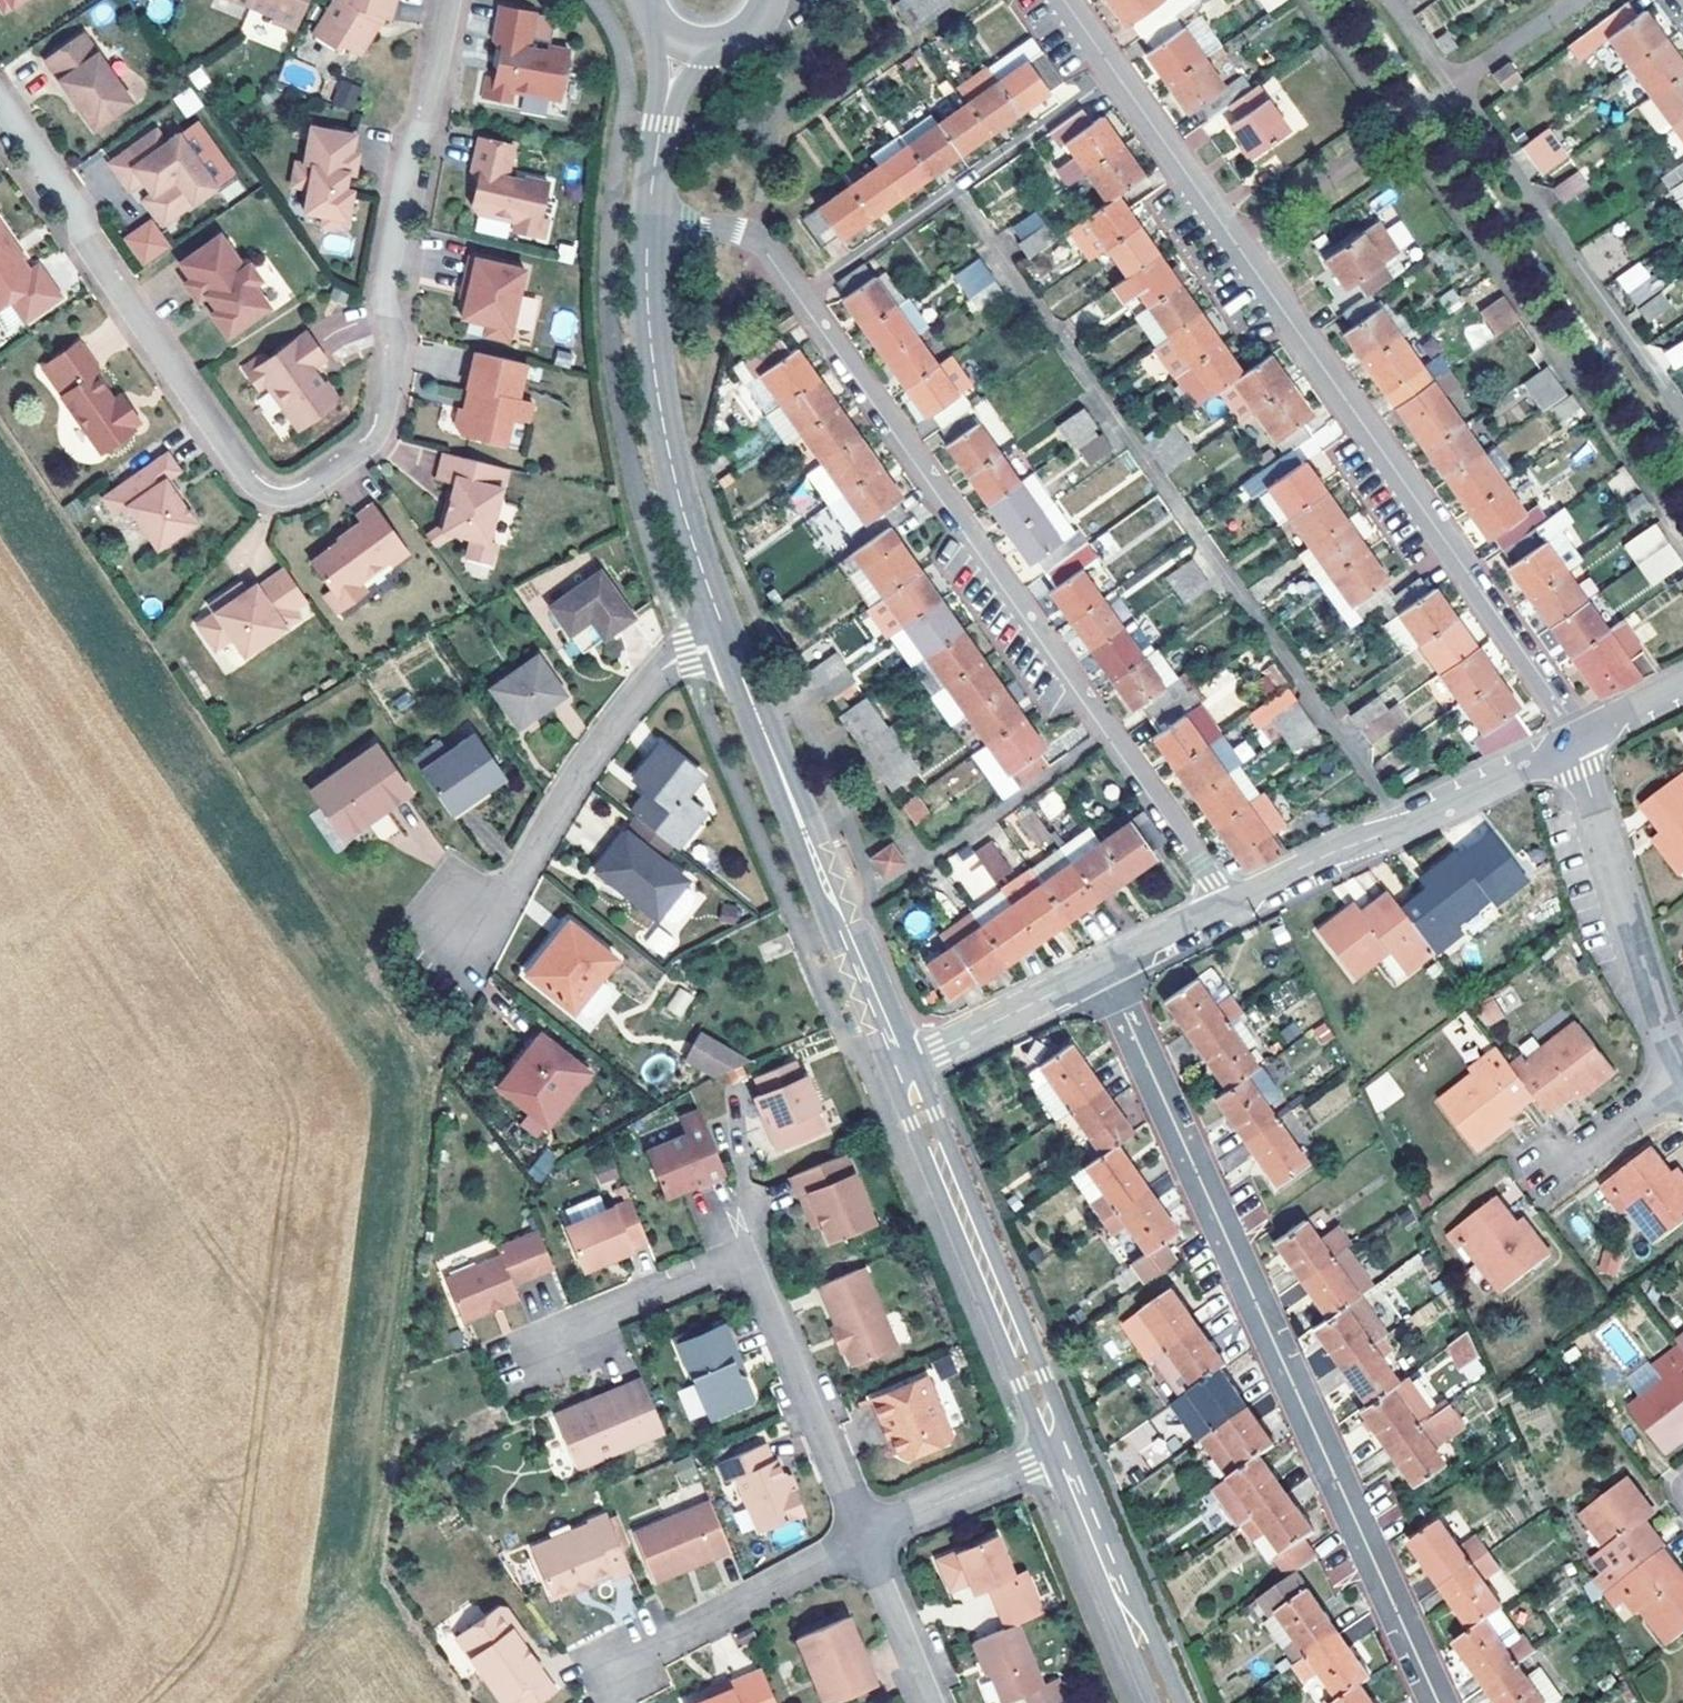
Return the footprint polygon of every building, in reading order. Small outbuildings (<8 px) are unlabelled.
[(2,11),(18,0),(0,0),(0,9),(2,11)] [(249,6),(272,15),(270,20),(294,30),(306,0),(252,0),(249,6)] [(392,0),(331,0),(330,2),(311,35),(337,50),(340,44),(358,55),(372,30),(369,29),(373,23),(378,24),(380,17),(387,19),(392,0)] [(954,2),(953,0),(932,0),(940,12),(954,2)] [(1172,14),(1192,0),(1109,0),(1128,27),(1132,24),(1141,36),(1172,14)] [(1271,12),(1288,0),(1263,0),(1271,12)] [(1607,37),(1629,68),(1665,42),(1643,11),(1637,16),(1627,3),(1583,35),(1592,48),(1607,37)] [(531,10),(495,4),(489,38),(496,48),(491,76),(483,75),(479,94),(507,99),(509,88),(556,97),(565,47),(544,44),(543,49),(525,46),(531,10)] [(1172,14),(1141,36),(1150,50),(1146,54),(1168,85),(1204,59),(1192,42),(1172,14)] [(955,22),(944,30),(954,43),(964,36),(955,22)] [(1192,42),(1204,59),(1222,46),(1210,30),(1192,42)] [(82,32),(44,59),(93,129),(131,102),(82,32)] [(1447,34),(1438,41),(1448,54),(1456,47),(1447,34)] [(1607,37),(1592,48),(1613,79),(1629,68),(1607,37)] [(997,82),(1041,51),(1033,40),(989,71),(997,82)] [(1682,74),(1682,66),(1665,42),(1629,68),(1651,97),(1682,74)] [(1325,49),(1313,57),(1318,64),(1329,56),(1325,49)] [(1308,50),(1258,86),(1262,93),(1313,57),(1308,50)] [(1062,81),(1041,51),(997,82),(1019,113),(1049,92),(1049,90),(1062,81)] [(1230,106),(1252,90),(1241,75),(1224,87),(1204,59),(1168,85),(1188,114),(1198,107),(1208,121),(1230,106)] [(1521,77),(1509,60),(1491,73),(1504,90),(1521,77)] [(960,92),(968,103),(997,82),(989,71),(960,92)] [(1672,125),(1682,117),(1682,74),(1651,97),(1672,125)] [(359,90),(340,80),(330,99),(349,109),(359,90)] [(968,103),(990,134),(1019,113),(997,82),(968,103)] [(1252,90),(1230,106),(1239,119),(1230,125),(1252,156),(1288,130),(1267,99),(1262,93),(1258,86),(1252,90)] [(190,87),(173,99),(187,118),(204,106),(190,87)] [(1278,91),(1267,99),(1288,130),(1300,123),(1278,91)] [(968,103),(938,124),(960,155),(990,134),(968,103)] [(1055,127),(1078,160),(1087,172),(1123,147),(1101,116),(1092,122),(1082,109),(1055,127)] [(1672,125),(1682,141),(1682,117),(1672,125)] [(908,146),(930,176),(960,155),(938,124),(908,146)] [(1520,146),(1541,175),(1567,156),(1547,127),(1520,146)] [(350,136),(306,128),(300,165),(291,164),(287,187),(304,190),(299,213),(319,217),(317,227),(341,231),(348,192),(340,190),(343,174),(349,175),(353,155),(347,154),(350,136)] [(155,129),(107,162),(126,190),(143,178),(153,192),(142,199),(160,224),(213,187),(176,134),(164,143),(155,129)] [(510,144),(475,136),(467,169),(473,179),(467,204),(471,211),(510,220),(508,229),(538,236),(543,218),(535,216),(543,181),(521,175),(520,179),(502,175),(510,144)] [(894,156),(908,146),(903,138),(889,149),(894,156)] [(894,156),(879,167),(900,197),(930,176),(908,146),(894,156)] [(1087,172),(1107,202),(1117,195),(1144,176),(1123,147),(1087,172)] [(1073,182),(1087,172),(1078,160),(1064,171),(1073,182)] [(1670,188),(1682,180),(1682,161),(1662,176),(1670,188)] [(849,188),(871,218),(900,197),(879,167),(849,188)] [(1563,203),(1587,186),(1579,174),(1554,190),(1563,203)] [(1670,188),(1678,200),(1682,198),(1682,180),(1670,188)] [(871,218),(849,188),(804,220),(824,247),(839,236),(841,239),(871,218)] [(1107,247),(1138,225),(1117,195),(1107,202),(1086,217),(1107,247)] [(1086,217),(1074,226),(1096,255),(1107,247),(1086,217)] [(151,218),(122,238),(142,267),(171,247),(151,218)] [(1356,284),(1365,297),(1369,294),(1393,277),(1384,264),(1396,256),(1400,253),(1379,222),(1325,259),(1347,290),(1356,284)] [(1028,258),(1056,238),(1046,224),(1019,244),(1028,258)] [(1107,247),(1127,276),(1158,253),(1138,225),(1107,247)] [(3,296),(18,317),(54,292),(31,259),(22,266),(3,238),(6,236),(0,228),(0,298),(3,296)] [(217,234),(177,263),(188,278),(181,283),(194,302),(203,295),(213,310),(208,314),(224,337),(266,308),(250,285),(258,280),(246,264),(241,268),(217,234)] [(1148,306),(1179,283),(1158,253),(1127,276),(1148,306)] [(1405,269),(1396,256),(1384,264),(1393,277),(1405,269)] [(995,280),(979,257),(955,275),(971,297),(995,280)] [(527,272),(472,258),(466,283),(472,284),(468,299),(463,319),(489,326),(486,338),(509,343),(527,272)] [(842,298),(863,329),(894,307),(872,277),(863,263),(836,283),(845,296),(842,298)] [(886,268),(872,277),(894,307),(907,298),(886,268)] [(1661,287),(1653,276),(1628,293),(1636,305),(1661,287)] [(995,280),(971,297),(980,310),(1004,293),(995,280)] [(472,284),(466,283),(462,298),(468,299),(472,284)] [(1148,306),(1169,335),(1200,312),(1179,283),(1148,306)] [(1442,307),(1458,295),(1452,287),(1436,300),(1442,307)] [(1661,291),(1638,308),(1648,322),(1672,305),(1661,291)] [(1458,295),(1442,307),(1448,315),(1468,300),(1462,292),(1458,295)] [(1365,297),(1343,312),(1353,327),(1343,334),(1365,365),(1401,338),(1369,294),(1365,297)] [(1480,312),(1496,336),(1520,319),(1503,295),(1480,312)] [(907,298),(894,307),(915,337),(928,328),(907,298)] [(1107,315),(1096,299),(1071,317),(1082,333),(1107,315)] [(1148,306),(1135,315),(1156,345),(1169,335),(1148,306)] [(863,329),(884,359),(915,337),(894,307),(863,329)] [(321,352),(367,336),(358,309),(311,325),(321,352)] [(1189,364),(1220,342),(1200,312),(1169,335),(1189,364)] [(1486,321),(1464,328),(1471,348),(1492,340),(1486,321)] [(257,355),(240,367),(256,389),(263,384),(295,429),(330,405),(332,393),(324,382),(321,384),(309,368),(323,358),(303,331),(262,361),(257,355)] [(1169,335),(1156,345),(1176,373),(1189,364),(1169,335)] [(72,337),(36,362),(56,392),(55,393),(94,450),(128,427),(126,424),(133,419),(118,396),(112,400),(107,393),(90,368),(92,367),(72,337)] [(905,388),(936,366),(915,337),(884,359),(905,388)] [(1365,365),(1395,407),(1431,381),(1437,377),(1448,369),(1437,356),(1421,367),(1401,338),(1365,365)] [(782,405),(817,380),(795,349),(790,352),(780,339),(745,363),(755,377),(760,374),(782,405)] [(1682,364),(1682,341),(1667,350),(1678,368),(1682,364)] [(1220,342),(1189,364),(1176,373),(1175,374),(1197,406),(1212,396),(1233,381),(1243,374),(1220,342)] [(524,363),(473,351),(464,388),(471,389),(466,409),(456,406),(452,424),(458,434),(502,445),(508,418),(524,422),(529,402),(515,399),(524,363)] [(930,414),(941,429),(967,410),(971,407),(961,393),(976,382),(955,352),(936,366),(905,388),(926,417),(930,414)] [(1253,410),(1290,384),(1269,355),(1243,374),(1233,381),(1253,410)] [(1567,396),(1546,366),(1522,382),(1543,413),(1554,405),(1567,396)] [(760,374),(755,377),(745,384),(766,415),(782,405),(760,374)] [(1437,377),(1431,381),(1444,400),(1450,396),(1437,377)] [(782,405),(803,435),(839,410),(817,380),(782,405)] [(1431,381),(1395,407),(1425,450),(1462,425),(1444,400),(1431,381)] [(1290,384),(1253,410),(1284,453),(1291,448),(1312,434),(1304,422),(1312,415),(1290,384)] [(112,400),(118,396),(113,389),(107,393),(112,400)] [(1563,419),(1580,406),(1571,393),(1567,396),(1554,405),(1563,419)] [(971,407),(967,410),(998,453),(1015,440),(985,397),(971,407)] [(782,405),(766,415),(787,445),(803,435),(782,405)] [(1057,424),(1061,430),(1086,412),(1081,405),(1057,424)] [(823,463),(859,438),(839,410),(803,435),(823,463)] [(998,453),(967,410),(941,429),(949,441),(946,444),(967,475),(998,453)] [(1086,412),(1061,430),(1072,445),(1097,427),(1086,412)] [(1425,450),(1448,482),(1483,456),(1462,425),(1425,450)] [(1112,449),(1102,435),(1081,450),(1091,463),(1112,449)] [(823,463),(844,493),(880,468),(859,438),(823,463)] [(1268,487),(1289,516),(1324,491),(1304,462),(1302,463),(1291,448),(1284,453),(1231,491),(1241,505),(1268,487)] [(162,450),(97,495),(109,512),(122,504),(151,546),(189,520),(160,478),(174,468),(162,450)] [(497,467),(442,453),(433,479),(450,485),(443,505),(440,504),(432,525),(446,530),(455,533),(449,553),(472,561),(480,540),(473,537),(497,467)] [(967,475),(988,504),(1019,482),(998,453),(967,475)] [(1467,509),(1503,484),(1483,456),(1448,482),(1467,509)] [(807,474),(828,504),(844,493),(823,463),(807,474)] [(1635,522),(1653,509),(1623,466),(1622,466),(1614,472),(1633,499),(1624,506),(1635,522)] [(866,524),(850,536),(859,548),(888,527),(907,514),(898,500),(901,498),(880,468),(844,493),(866,524)] [(1032,473),(1019,482),(1040,512),(1053,502),(1032,473)] [(1009,534),(1040,512),(1019,482),(988,504),(1009,534)] [(1524,513),(1503,484),(1467,509),(1489,540),(1493,537),(1503,551),(1546,520),(1535,506),(1524,513)] [(1289,516),(1310,545),(1345,520),(1324,491),(1289,516)] [(828,504),(850,536),(866,524),(844,493),(828,504)] [(1053,502),(1040,512),(1061,541),(1074,532),(1053,502)] [(335,542),(308,561),(328,589),(342,609),(364,593),(357,583),(386,562),(389,565),(407,552),(371,503),(354,516),(358,522),(336,538),(335,542)] [(1061,541),(1040,512),(1009,534),(1030,564),(1037,559),(1046,573),(1087,544),(1077,530),(1074,532),(1061,541)] [(1529,597),(1566,571),(1589,555),(1558,512),(1546,520),(1503,551),(1512,564),(1508,568),(1529,597)] [(1330,574),(1366,549),(1345,520),(1310,545),(1330,574)] [(1669,542),(1655,523),(1626,544),(1639,563),(1669,542)] [(446,530),(432,525),(422,532),(429,542),(446,530)] [(852,552),(883,596),(919,571),(888,527),(859,548),(852,552)] [(1639,563),(1652,582),(1682,562),(1669,542),(1639,563)] [(1097,558),(1087,544),(1046,573),(1045,574),(1053,586),(1049,590),(1071,621),(1101,599),(1081,570),(1097,558)] [(1310,545),(1297,554),(1318,583),(1330,574),(1310,545)] [(1330,574),(1350,602),(1362,619),(1372,612),(1395,595),(1386,582),(1389,580),(1366,549),(1330,574)] [(852,552),(838,562),(868,606),(883,596),(852,552)] [(1201,572),(1192,560),(1168,577),(1177,590),(1201,572)] [(304,600),(282,568),(254,587),(252,584),(243,591),(235,597),(230,589),(207,605),(212,612),(195,624),(213,649),(230,637),(242,655),(296,617),(291,609),(304,600)] [(883,596),(904,626),(940,601),(919,571),(883,596)] [(1549,627),(1586,601),(1566,571),(1529,597),(1549,627)] [(634,617),(601,572),(552,607),(571,633),(591,620),(604,638),(634,617)] [(1201,572),(1177,590),(1187,604),(1211,586),(1201,572)] [(1330,574),(1318,583),(1337,611),(1350,602),(1330,574)] [(1399,614),(1418,642),(1454,615),(1434,587),(1429,591),(1420,577),(1395,595),(1372,612),(1382,625),(1399,614)] [(238,583),(230,589),(235,597),(243,591),(238,583)] [(328,589),(321,594),(335,613),(342,609),(328,589)] [(1113,591),(1101,599),(1122,628),(1133,620),(1113,591)] [(1586,601),(1607,630),(1621,621),(1598,592),(1586,601)] [(1071,621),(1091,650),(1122,628),(1101,599),(1071,621)] [(925,655),(961,630),(940,601),(904,626),(925,655)] [(1549,627),(1570,656),(1607,630),(1586,601),(1549,627)] [(1418,642),(1440,672),(1475,645),(1454,615),(1418,642)] [(1133,620),(1122,628),(1144,658),(1155,650),(1133,620)] [(1621,621),(1607,630),(1570,656),(1591,687),(1600,681),(1609,694),(1656,672),(1621,621)] [(904,626),(890,636),(911,666),(925,655),(904,626)] [(1113,680),(1144,658),(1122,628),(1091,650),(1113,680)] [(925,655),(947,685),(982,660),(961,630),(925,655)] [(224,674),(243,664),(233,645),(214,654),(224,674)] [(1300,664),(1309,657),(1300,645),(1291,652),(1300,664)] [(1460,701),(1496,674),(1475,645),(1440,672),(1460,701)] [(1155,650),(1144,658),(1153,671),(1163,663),(1155,650)] [(835,654),(808,673),(819,687),(845,668),(835,654)] [(925,655),(911,666),(932,696),(947,685),(925,655)] [(565,695),(538,656),(491,688),(519,727),(565,695)] [(1310,678),(1319,670),(1309,657),(1300,664),(1310,678)] [(1153,671),(1144,658),(1113,680),(1134,709),(1140,705),(1150,718),(1185,693),(1163,663),(1153,671)] [(967,714),(1003,689),(982,660),(947,685),(967,714)] [(1278,667),(1256,675),(1263,692),(1284,684),(1278,667)] [(855,683),(845,668),(819,687),(829,701),(855,683)] [(1310,678),(1315,685),(1325,678),(1319,670),(1310,678)] [(1519,707),(1496,674),(1460,701),(1482,732),(1473,739),(1484,756),(1530,733),(1515,711),(1519,707)] [(1600,681),(1591,687),(1599,698),(1609,694),(1600,681)] [(1185,693),(1216,737),(1223,732),(1192,688),(1185,693)] [(967,714),(988,744),(1024,719),(1003,689),(967,714)] [(1154,737),(1174,767),(1205,745),(1216,737),(1185,693),(1150,718),(1159,733),(1154,737)] [(1362,730),(1388,711),(1377,696),(1351,715),(1362,730)] [(865,698),(840,716),(862,746),(887,728),(865,698)] [(1274,720),(1284,733),(1309,716),(1298,701),(1274,720)] [(1388,711),(1362,730),(1371,744),(1407,717),(1398,704),(1388,711)] [(967,714),(952,724),(973,754),(988,744),(967,714)] [(1309,716),(1284,733),(1295,748),(1319,730),(1309,716)] [(988,744),(1019,788),(1049,766),(1041,753),(1045,749),(1024,719),(988,744)] [(887,728),(862,746),(882,773),(907,756),(887,728)] [(440,741),(413,759),(452,814),(504,777),(475,735),(448,753),(440,741)] [(632,811),(639,817),(669,841),(677,847),(704,812),(686,796),(702,775),(664,743),(634,780),(648,791),(632,811)] [(988,744),(973,754),(1004,798),(1019,788),(988,744)] [(1174,767),(1195,796),(1226,774),(1205,745),(1174,767)] [(376,746),(312,790),(346,838),(409,793),(376,746)] [(918,772),(907,756),(882,773),(894,790),(918,772)] [(953,758),(936,788),(957,800),(974,769),(953,758)] [(1239,765),(1226,774),(1195,796),(1217,828),(1261,796),(1239,765)] [(1642,806),(1661,831),(1673,847),(1664,853),(1681,875),(1682,873),(1682,773),(1642,806)] [(1053,789),(1035,802),(1049,821),(1067,808),(1053,789)] [(917,792),(903,802),(918,822),(931,812),(917,792)] [(1248,872),(1285,853),(1273,835),(1284,826),(1263,795),(1261,796),(1217,828),(1248,872)] [(1052,836),(1034,811),(1021,821),(1038,846),(1052,836)] [(1164,842),(1143,812),(1101,843),(1126,878),(1156,857),(1152,851),(1164,842)] [(669,841),(639,817),(597,870),(658,918),(661,914),(670,921),(682,919),(694,904),(693,892),(683,885),(687,880),(657,856),(669,841)] [(1652,837),(1664,853),(1673,847),(1661,831),(1652,837)] [(1460,857),(1491,897),(1495,902),(1526,878),(1492,833),(1460,857)] [(992,841),(975,854),(996,883),(1012,871),(992,841)] [(893,842),(869,858),(884,879),(908,863),(893,842)] [(1071,864),(1097,900),(1126,878),(1101,843),(1071,864)] [(1042,885),(1071,864),(1061,850),(1032,870),(1042,885)] [(1417,930),(1433,951),(1449,940),(1444,933),(1491,897),(1460,857),(1456,851),(1434,868),(1440,876),(1425,888),(1399,908),(1417,930)] [(1071,864),(1042,885),(1067,921),(1097,900),(1071,864)] [(1418,880),(1425,888),(1440,876),(1434,868),(1418,880)] [(1012,906),(1042,885),(1032,870),(1002,891),(1012,906)] [(1012,906),(1037,942),(1067,921),(1042,885),(1012,906)] [(981,928),(1012,906),(1002,891),(971,913),(981,928)] [(1347,921),(1340,913),(1318,931),(1353,978),(1389,951),(1405,972),(1433,951),(1417,930),(1399,908),(1386,891),(1362,910),(1347,921)] [(1347,921),(1362,910),(1355,901),(1340,913),(1347,921)] [(1012,906),(981,928),(1007,964),(1037,942),(1012,906)] [(738,911),(725,907),(720,923),(733,927),(738,911)] [(952,949),(981,928),(971,913),(968,909),(939,930),(952,949)] [(617,958),(570,921),(528,974),(575,1012),(617,958)] [(981,928),(952,949),(929,966),(949,999),(977,980),(979,984),(1007,964),(981,928)] [(1219,1001),(1229,993),(1209,969),(1199,978),(1219,1001)] [(1165,1001),(1196,1046),(1227,1024),(1242,1013),(1231,996),(1216,1007),(1196,979),(1165,1001)] [(665,1010),(681,1018),(694,995),(678,987),(665,1010)] [(1495,1005),(1482,1015),(1493,1028),(1506,1018),(1495,1005)] [(1525,1055),(1511,1066),(1535,1096),(1549,1115),(1575,1094),(1582,1088),(1580,1084),(1586,1079),(1593,1089),(1616,1071),(1578,1022),(1542,1049),(1534,1038),(1521,1049),(1525,1055)] [(1196,1046),(1225,1089),(1245,1074),(1256,1067),(1227,1024),(1196,1046)] [(541,1033),(500,1086),(550,1126),(591,1073),(541,1033)] [(720,1060),(726,1051),(699,1035),(694,1045),(720,1060)] [(746,1062),(726,1051),(720,1060),(694,1045),(684,1061),(711,1077),(746,1062)] [(1070,1109),(1100,1088),(1069,1045),(1039,1066),(1048,1080),(1035,1090),(1055,1120),(1070,1109)] [(1510,1115),(1535,1096),(1511,1066),(1498,1048),(1472,1069),(1476,1073),(1441,1101),(1477,1150),(1500,1132),(1493,1122),(1500,1117),(1503,1121),(1510,1115)] [(810,1076),(803,1060),(765,1076),(772,1092),(764,1096),(784,1146),(790,1148),(833,1130),(825,1113),(827,1101),(818,1081),(810,1076)] [(1256,1067),(1245,1074),(1267,1105),(1278,1097),(1279,1090),(1260,1064),(1256,1067)] [(1362,1086),(1376,1112),(1404,1096),(1389,1071),(1362,1086)] [(1213,1097),(1245,1142),(1277,1119),(1267,1105),(1245,1074),(1225,1089),(1213,1097)] [(1582,1088),(1575,1094),(1579,1100),(1593,1089),(1586,1079),(1580,1084),(1582,1088)] [(1343,1081),(1305,1108),(1318,1125),(1355,1098),(1343,1081)] [(1100,1088),(1070,1109),(1101,1154),(1116,1144),(1132,1132),(1100,1088)] [(670,1197),(729,1172),(703,1110),(684,1119),(691,1135),(651,1152),(670,1197)] [(1514,1121),(1510,1115),(1503,1121),(1500,1117),(1493,1122),(1500,1132),(1514,1121)] [(1307,1164),(1277,1119),(1245,1142),(1277,1186),(1307,1164)] [(1101,1154),(1084,1166),(1103,1194),(1090,1204),(1101,1220),(1147,1188),(1116,1144),(1101,1154)] [(1676,1191),(1671,1184),(1676,1180),(1671,1173),(1651,1147),(1604,1185),(1615,1199),(1620,1196),(1657,1243),(1682,1222),(1682,1185),(1676,1191)] [(539,1183),(558,1158),(546,1149),(527,1173),(539,1183)] [(882,1223),(852,1156),(799,1179),(810,1203),(818,1200),(829,1225),(837,1242),(882,1223)] [(618,1159),(603,1166),(610,1181),(625,1175),(618,1159)] [(1070,1176),(1090,1204),(1103,1194),(1084,1166),(1070,1176)] [(1671,1173),(1676,1180),(1671,1184),(1676,1191),(1682,1185),(1682,1176),(1677,1168),(1671,1173)] [(1131,1264),(1145,1283),(1178,1261),(1165,1242),(1178,1231),(1147,1188),(1101,1220),(1112,1236),(1126,1226),(1146,1253),(1131,1264)] [(1516,1223),(1496,1197),(1449,1233),(1462,1249),(1467,1246),(1502,1292),(1551,1255),(1533,1232),(1522,1240),(1517,1234),(1522,1231),(1516,1223)] [(820,1229),(829,1225),(818,1200),(810,1203),(820,1229)] [(637,1249),(653,1242),(636,1201),(572,1227),(593,1272),(638,1252),(637,1249)] [(1260,1204),(1240,1213),(1247,1227),(1266,1218),(1260,1204)] [(1522,1218),(1516,1223),(1522,1231),(1517,1234),(1522,1240),(1533,1232),(1522,1218)] [(1274,1242),(1300,1281),(1331,1259),(1350,1246),(1336,1228),(1318,1241),(1304,1220),(1274,1242)] [(525,1293),(563,1277),(548,1240),(509,1257),(512,1264),(456,1287),(473,1329),(530,1306),(525,1293)] [(1608,1250),(1605,1258),(1621,1264),(1624,1256),(1608,1250)] [(1396,1281),(1423,1267),(1418,1257),(1391,1270),(1396,1281)] [(1621,1264),(1605,1258),(1601,1269),(1617,1275),(1621,1264)] [(1300,1281),(1326,1320),(1357,1298),(1331,1259),(1300,1281)] [(906,1348),(871,1269),(828,1287),(846,1327),(856,1350),(863,1366),(906,1348)] [(1142,1311),(1169,1350),(1199,1328),(1172,1290),(1142,1311)] [(1313,1329),(1340,1367),(1383,1336),(1357,1298),(1326,1320),(1313,1329)] [(1615,1323),(1600,1335),(1624,1366),(1639,1355),(1615,1323)] [(856,1350),(846,1327),(839,1330),(849,1352),(856,1350)] [(1169,1350),(1158,1358),(1184,1396),(1222,1369),(1226,1366),(1199,1328),(1169,1350)] [(733,1329),(688,1348),(719,1424),(761,1407),(763,1399),(755,1382),(746,1378),(741,1365),(748,1363),(733,1329)] [(1462,1369),(1481,1357),(1470,1332),(1452,1345),(1462,1369)] [(1383,1336),(1340,1367),(1366,1405),(1391,1388),(1398,1382),(1382,1357),(1392,1349),(1383,1336)] [(1682,1440),(1682,1433),(1680,1429),(1682,1426),(1682,1348),(1681,1345),(1654,1365),(1664,1380),(1631,1407),(1667,1453),(1682,1440)] [(755,1382),(748,1363),(741,1365),(746,1378),(755,1382)] [(1203,1440),(1249,1407),(1222,1369),(1184,1396),(1172,1404),(1200,1442),(1203,1440)] [(933,1380),(877,1402),(888,1429),(894,1427),(899,1440),(906,1457),(915,1461),(959,1443),(933,1380)] [(662,1413),(649,1383),(604,1403),(606,1409),(591,1415),(589,1409),(567,1419),(587,1472),(643,1448),(633,1426),(662,1413)] [(1366,1405),(1359,1410),(1386,1448),(1417,1426),(1391,1388),(1366,1405)] [(604,1403),(589,1409),(591,1415),(606,1409),(604,1403)] [(1417,1426),(1386,1448),(1414,1487),(1444,1464),(1434,1448),(1464,1425),(1449,1403),(1417,1426)] [(1230,1478),(1261,1456),(1276,1445),(1249,1407),(1203,1440),(1230,1478)] [(643,1448),(672,1437),(662,1413),(633,1426),(643,1448)] [(894,1427),(888,1429),(893,1443),(899,1440),(894,1427)] [(771,1445),(726,1465),(733,1484),(744,1479),(768,1534),(814,1514),(805,1492),(797,1494),(791,1479),(783,1462),(780,1463),(771,1445)] [(1261,1456),(1230,1478),(1257,1517),(1288,1495),(1261,1456)] [(698,1462),(686,1468),(692,1483),(705,1478),(698,1462)] [(797,1494),(805,1492),(798,1476),(791,1479),(797,1494)] [(1635,1505),(1643,1499),(1627,1477),(1580,1512),(1617,1563),(1612,1567),(1622,1581),(1663,1548),(1665,1547),(1647,1522),(1635,1505)] [(1283,1554),(1276,1559),(1289,1578),(1296,1573),(1318,1558),(1305,1539),(1314,1532),(1288,1495),(1257,1517),(1244,1526),(1253,1537),(1265,1528),(1283,1554)] [(1635,1505),(1647,1522),(1656,1516),(1643,1499),(1635,1505)] [(722,1560),(739,1553),(719,1505),(643,1538),(662,1583),(721,1558),(722,1560)] [(618,1523),(615,1517),(598,1525),(599,1528),(543,1553),(563,1601),(619,1576),(622,1582),(640,1574),(630,1551),(618,1523)] [(618,1523),(630,1551),(637,1548),(625,1520),(618,1523)] [(1441,1586),(1489,1552),(1478,1536),(1461,1548),(1441,1520),(1411,1542),(1441,1586)] [(1265,1528),(1253,1537),(1271,1563),(1276,1559),(1283,1554),(1265,1528)] [(1022,1627),(1045,1617),(1029,1581),(1018,1585),(1016,1579),(999,1541),(941,1566),(950,1587),(963,1581),(974,1587),(978,1599),(992,1592),(1010,1632),(1022,1627)] [(1682,1584),(1682,1575),(1663,1548),(1622,1581),(1607,1593),(1618,1607),(1627,1600),(1637,1613),(1642,1611),(1668,1646),(1682,1634),(1682,1585),(1682,1584)] [(1489,1552),(1441,1586),(1472,1631),(1487,1620),(1503,1608),(1484,1580),(1501,1567),(1489,1552)] [(1309,1656),(1339,1634),(1296,1573),(1289,1578),(1266,1594),(1278,1611),(1263,1621),(1283,1649),(1284,1648),(1295,1666),(1309,1656)] [(1018,1585),(1029,1581),(1025,1575),(1016,1579),(1018,1585)] [(469,1643),(513,1702),(559,1702),(569,1696),(536,1650),(525,1635),(528,1627),(518,1614),(509,1613),(469,1643)] [(845,1618),(797,1644),(823,1689),(827,1686),(837,1702),(838,1702),(881,1680),(845,1618)] [(1455,1643),(1486,1686),(1518,1664),(1487,1620),(1472,1631),(1455,1643)] [(541,1645),(528,1627),(525,1635),(536,1650),(541,1645)] [(1022,1627),(1010,1632),(978,1645),(993,1679),(997,1678),(1007,1702),(1021,1702),(1031,1699),(1033,1702),(1066,1702),(1070,1701),(1063,1684),(1049,1690),(1022,1627)] [(760,1648),(768,1643),(762,1631),(748,1638),(755,1650),(760,1648)] [(1309,1656),(1295,1666),(1308,1682),(1322,1673),(1340,1699),(1361,1684),(1371,1678),(1339,1634),(1309,1656)] [(1508,1646),(1517,1662),(1534,1652),(1526,1637),(1508,1646)] [(1518,1664),(1486,1686),(1498,1702),(1555,1702),(1563,1698),(1541,1667),(1527,1677),(1518,1664)] [(771,1674),(739,1688),(742,1695),(722,1702),(784,1702),(771,1674)] [(1361,1684),(1340,1699),(1333,1702),(1374,1702),(1361,1684)] [(827,1686),(823,1689),(831,1702),(837,1702),(827,1686)] [(739,1688),(719,1697),(721,1702),(722,1702),(742,1695),(739,1688)]
